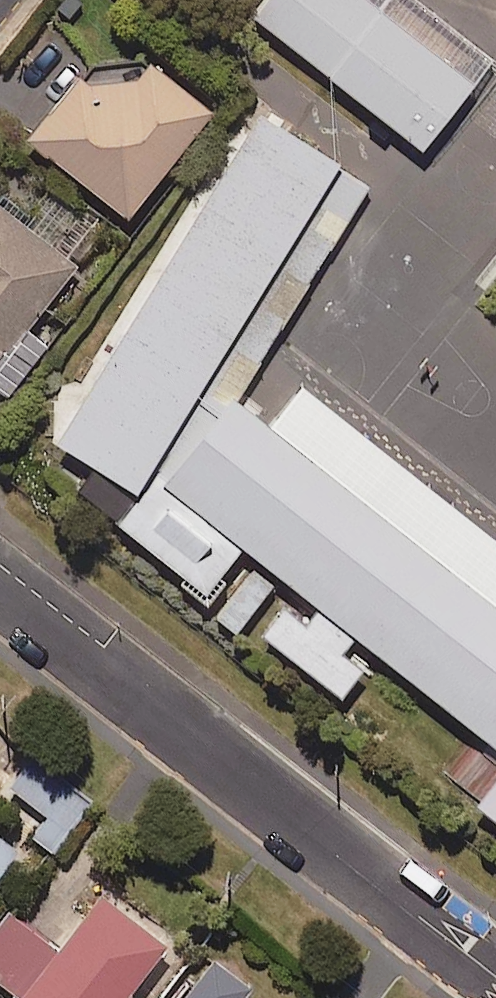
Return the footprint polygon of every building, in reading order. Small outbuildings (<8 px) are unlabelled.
[(243,11),(252,0),(228,0),(243,11)] [(256,21),(437,158),(489,90),(370,0),(272,0),(256,21)] [(148,55),(94,62),(32,137),(129,216),(216,111),(148,55)] [(63,433),(153,492),(129,520),(219,585),(250,541),(314,587),(278,630),(357,691),(391,651),(495,735),(495,586),(248,386),(384,169),(272,99),(63,433)] [(81,263),(0,202),(0,372),(81,263)] [(3,792),(42,822),(33,834),(56,851),(90,806),(85,802),(89,797),(32,754),(3,792)] [(0,833),(0,871),(18,847),(0,833)] [(105,878),(13,997),(130,997),(178,934),(105,878)] [(217,953),(182,997),(247,997),(258,984),(217,953)]
